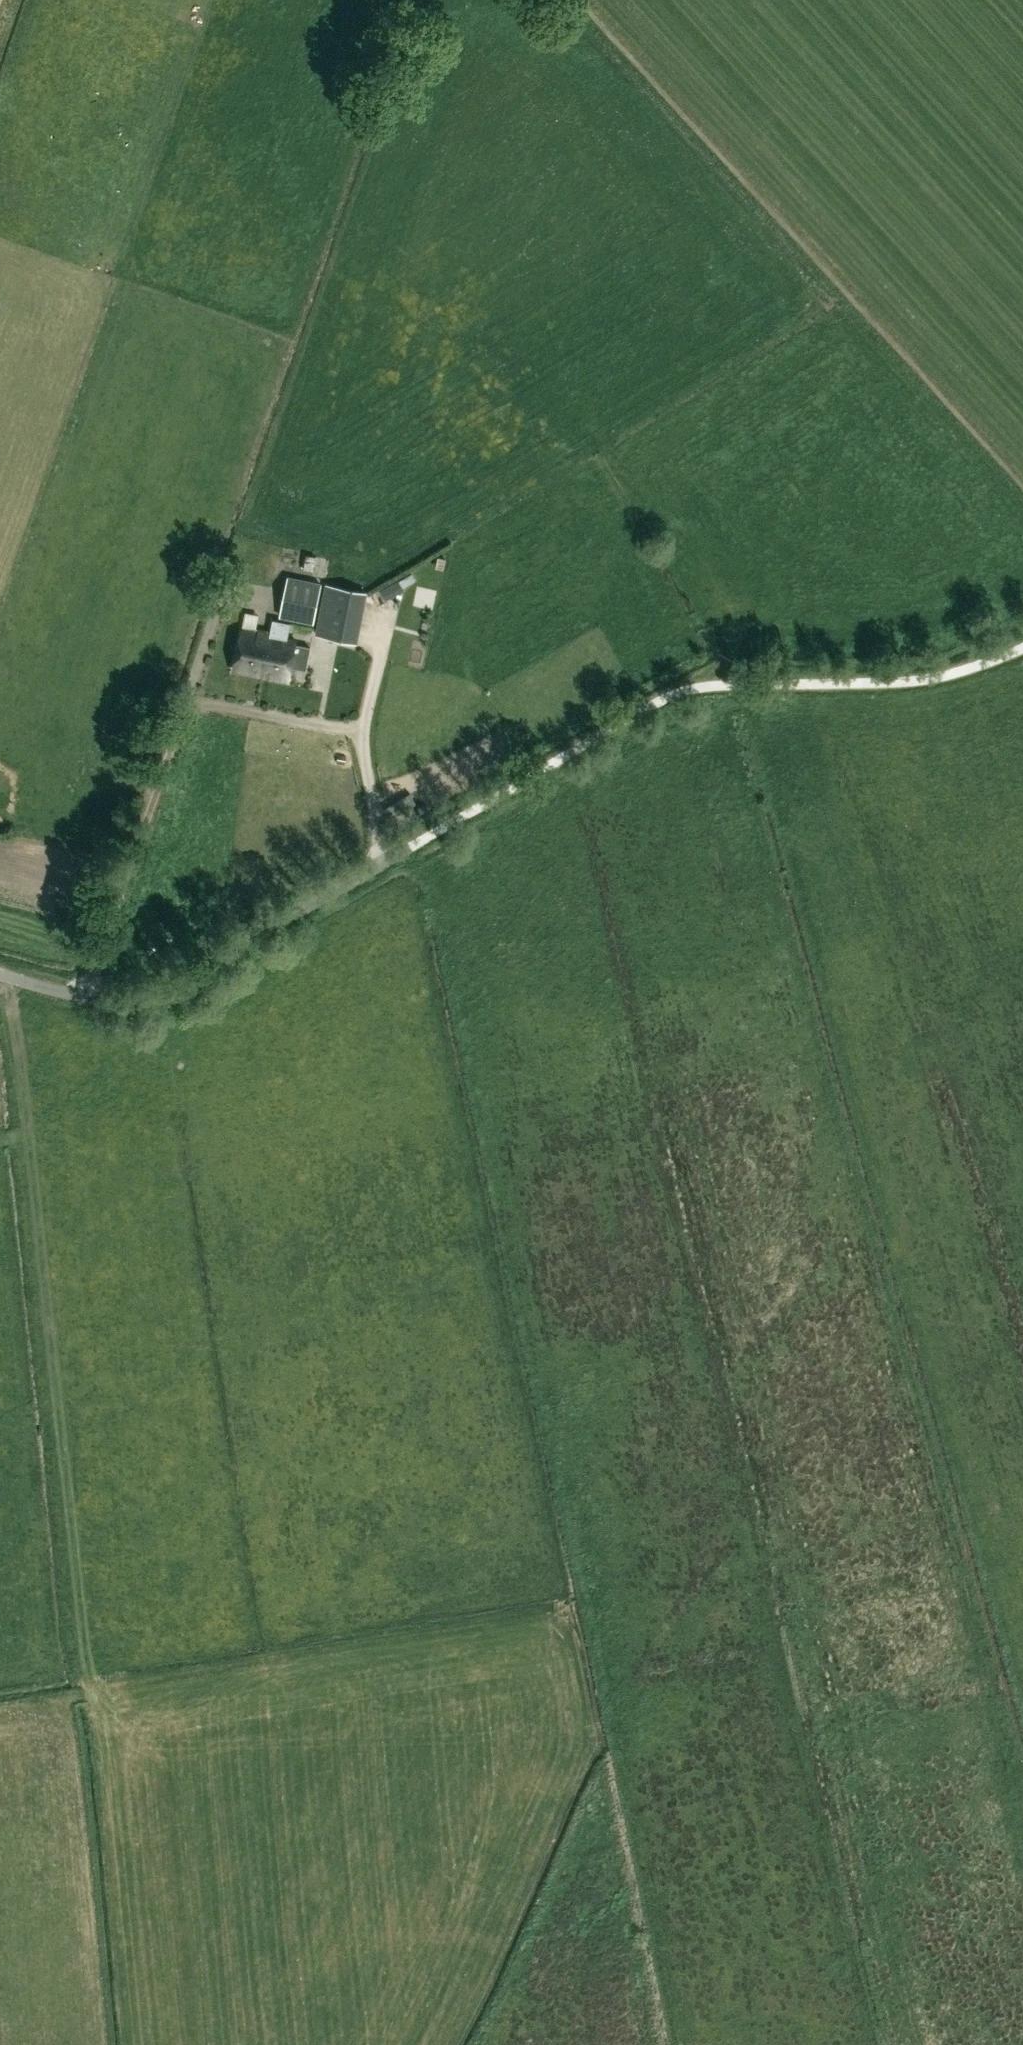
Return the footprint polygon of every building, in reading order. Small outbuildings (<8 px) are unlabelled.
[(282,617),(313,623),(321,583),(289,577),(282,617)] [(319,635),(341,639),(354,642),(364,592),(349,589),(329,585),(319,635)] [(252,623),(255,611),(241,607),(238,620),(252,623)] [(288,681),(296,639),(287,637),(290,623),(272,619),(269,634),(261,676),(288,681)] [(234,670),(261,676),(269,634),(242,628),(234,670)]
